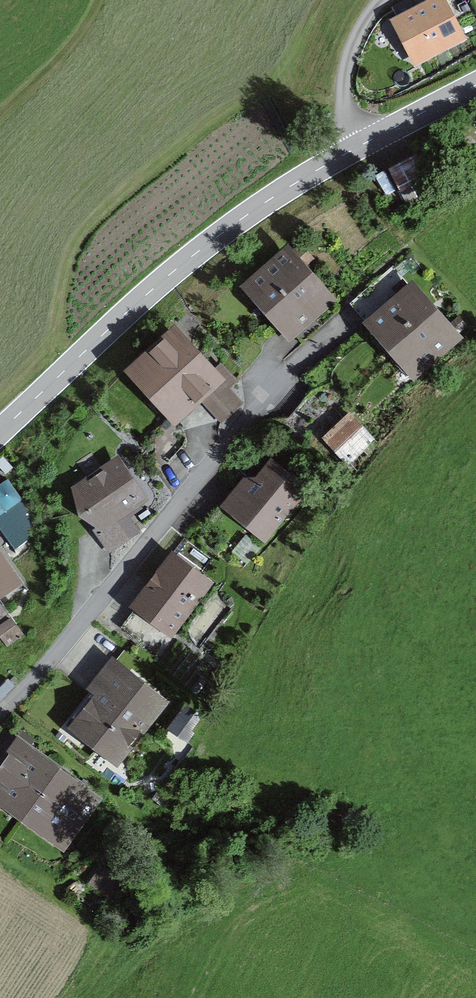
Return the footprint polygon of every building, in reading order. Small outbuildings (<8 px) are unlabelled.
[(441,1),(399,23),(417,58),(459,36),(441,1)] [(392,171),(377,180),(390,202),(405,194),(408,199),(432,186),(418,161),(394,174),(392,171)] [(287,255),(251,286),(302,344),(322,326),(311,314),(327,300),(299,268),(312,258),(301,245),(288,256),(287,255)] [(452,336),(393,267),(355,300),(414,369),(452,336)] [(169,400),(167,402),(168,410),(174,416),(182,416),(187,410),(187,404),(198,394),(221,420),(240,403),(228,389),(236,382),(225,370),(214,379),(174,335),(136,368),(157,391),(160,389),(169,400)] [(349,422),(331,438),(349,457),(366,440),(349,422)] [(85,512),(102,523),(95,528),(111,551),(137,533),(121,510),(139,498),(116,464),(105,472),(101,468),(88,477),(89,483),(79,490),(85,512)] [(300,492),(272,468),(262,481),(246,482),(248,497),(245,500),(237,493),(212,524),(232,541),(250,520),(265,533),(300,492)] [(42,526),(6,478),(0,482),(0,529),(14,547),(42,526)] [(204,585),(172,560),(138,603),(143,607),(125,630),(161,657),(179,634),(171,628),(204,585)] [(0,627),(0,634),(8,645),(22,634),(11,619),(0,627)] [(147,668),(124,650),(116,661),(139,679),(147,668)] [(159,704),(112,666),(95,687),(104,694),(78,725),(116,756),(159,704)] [(201,718),(186,707),(175,722),(190,732),(201,718)] [(19,750),(0,776),(0,791),(62,836),(88,800),(19,750)]
